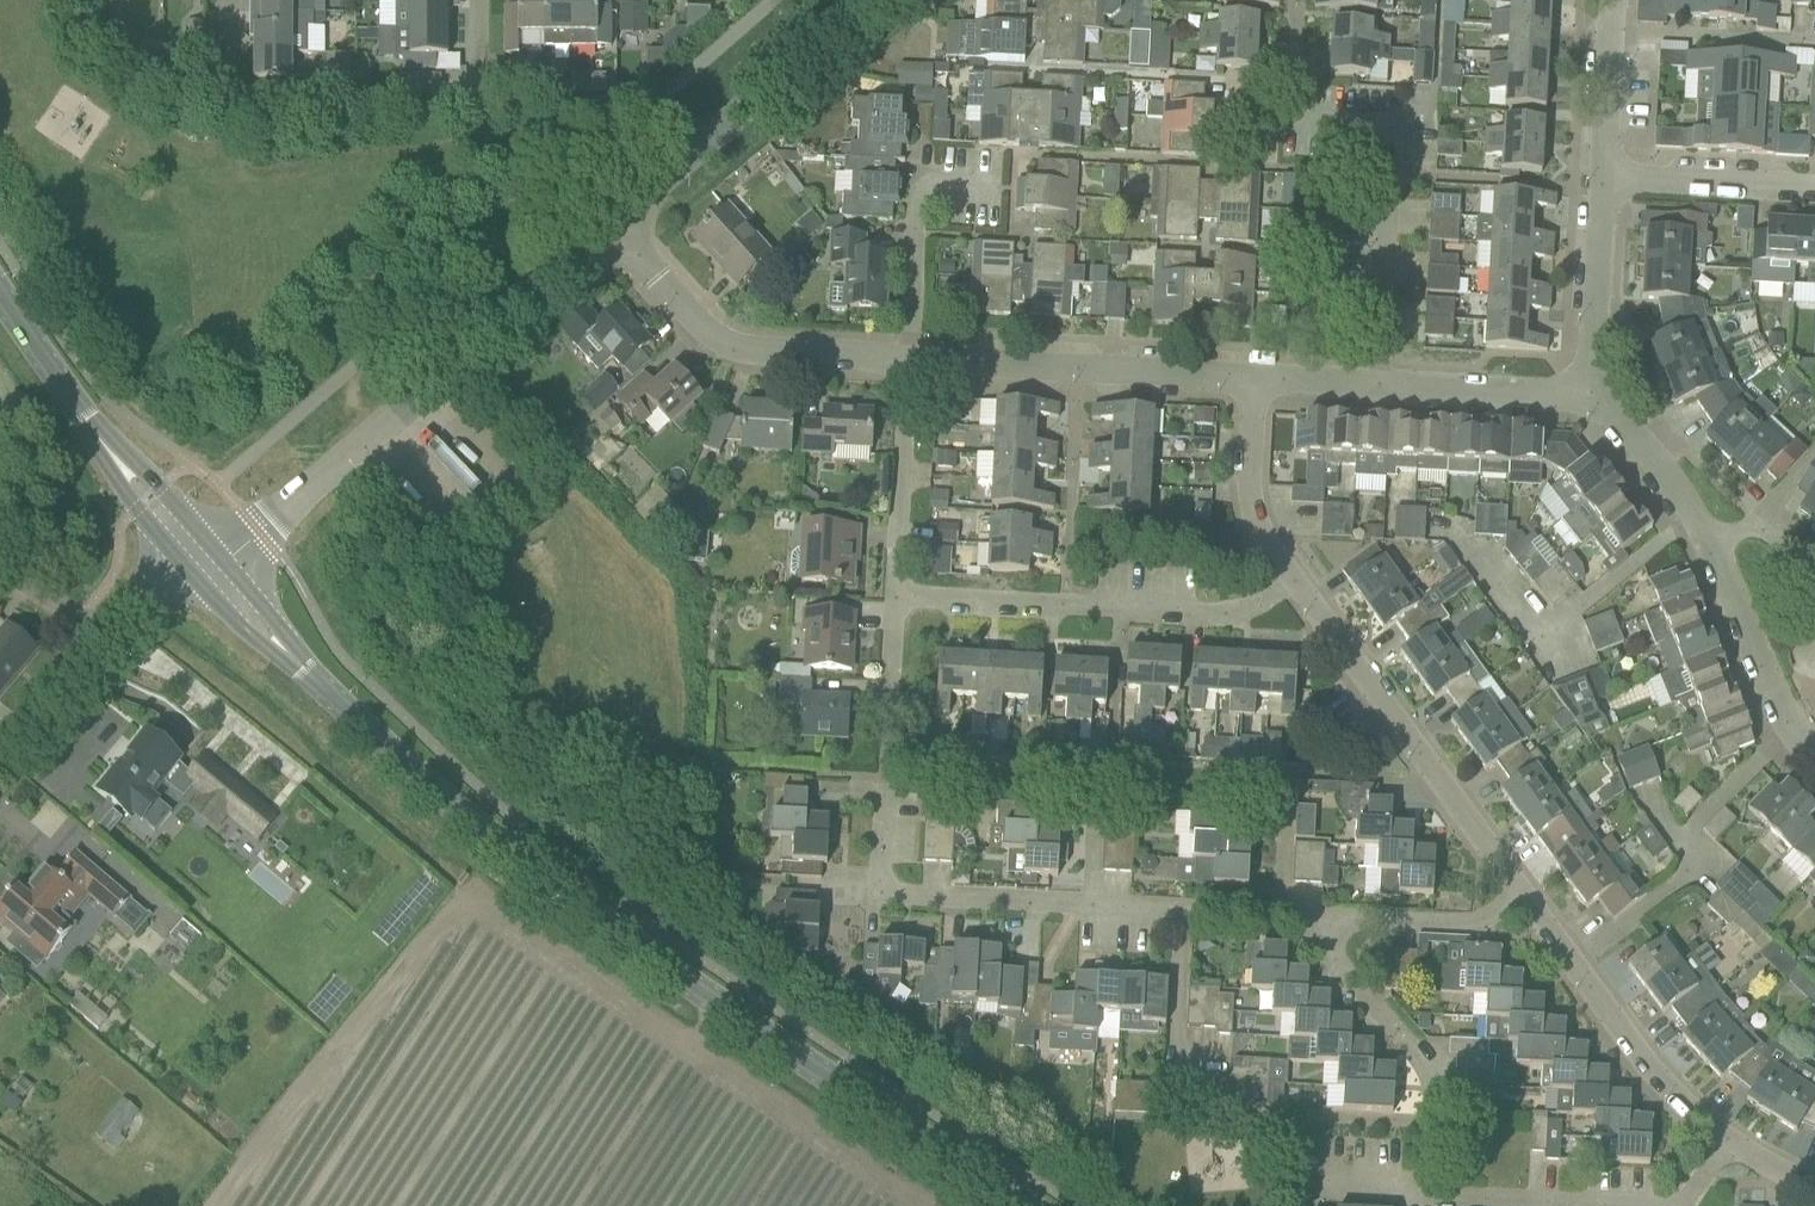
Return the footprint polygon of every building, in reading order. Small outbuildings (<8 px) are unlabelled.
[(109,42),(128,42),(128,0),(109,0),(109,42)] [(266,13),(313,13),(313,0),(266,0),(266,13)] [(447,29),(447,2),(435,2),(435,0),(388,0),(388,2),(394,2),(395,29),(447,29)] [(543,0),(518,0),(518,7),(504,7),(504,54),(519,54),(519,47),(543,47),(543,32),(543,0)] [(570,47),(570,0),(543,0),(543,32),(543,47),(570,47)] [(570,47),(598,47),(598,39),(611,39),(610,6),(597,6),(597,0),(570,0),(570,47)] [(1037,11),(1027,11),(1028,0),(977,0),(976,24),(986,24),(1036,27),(1037,11)] [(1036,27),(1084,29),(1103,31),(1104,18),(1112,18),(1120,11),(1120,0),(1047,0),(1046,12),(1037,11),(1036,27)] [(1133,11),(1151,12),(1151,9),(1152,0),(1134,0),(1133,11)] [(1315,8),(1338,9),(1376,11),(1392,12),(1392,0),(1315,0),(1315,8)] [(1663,18),(1717,21),(1718,0),(1664,0),(1663,18)] [(1717,21),(1743,22),(1756,23),(1756,31),(1774,32),(1775,9),(1766,9),(1766,0),(1718,0),(1717,21)] [(646,4),(620,4),(620,31),(646,31),(646,4)] [(1434,5),(1420,4),(1420,21),(1433,22),(1434,5)] [(1493,14),(1492,29),(1548,32),(1549,6),(1511,4),(1510,15),(1493,14)] [(686,29),(686,39),(708,20),(709,8),(687,7),(686,29)] [(955,12),(939,12),(939,22),(954,22),(955,12)] [(254,26),(254,53),(292,53),(307,53),(307,28),(313,28),(313,26),(313,13),(266,13),(266,26),(254,26)] [(313,13),(313,26),(321,26),(325,23),(325,13),(313,13)] [(1456,13),(1443,13),(1443,26),(1455,27),(1456,13)] [(1200,41),(1257,44),(1259,18),(1219,15),(1218,29),(1200,28),(1200,41)] [(1333,22),(1331,49),(1389,52),(1390,38),(1373,37),(1374,25),(1357,24),(1333,22)] [(1035,42),(1036,27),(986,24),(976,24),(961,23),(960,37),(966,37),(965,58),(1024,61),(1025,48),(1031,48),(1035,42)] [(1162,25),(1151,25),(1150,32),(1150,38),(1161,38),(1161,37),(1162,25)] [(1455,27),(1443,26),(1441,51),(1453,52),(1455,27)] [(1036,27),(1035,42),(1044,43),(1043,62),(1082,65),(1084,29),(1036,27)] [(664,59),(686,39),(686,29),(676,28),(664,39),(664,59)] [(378,29),(379,57),(395,57),(403,57),(403,69),(411,69),(435,69),(435,56),(447,56),(447,29),(395,29),(378,29)] [(1507,55),(1547,57),(1548,32),(1492,29),(1492,40),(1508,41),(1507,55)] [(203,31),(186,32),(187,56),(204,55),(203,31)] [(1132,31),(1130,66),(1148,67),(1150,38),(1150,32),(1137,31),(1132,31)] [(1167,71),(1169,37),(1161,37),(1161,38),(1150,38),(1148,67),(1148,70),(1167,71)] [(1419,37),(1418,53),(1418,54),(1432,55),(1433,38),(1419,37)] [(1256,71),(1257,44),(1200,41),(1199,54),(1217,55),(1216,68),(1256,71)] [(162,42),(140,42),(140,59),(162,59),(162,42)] [(1660,43),(1659,68),(1685,69),(1686,52),(1688,52),(1688,44),(1660,43)] [(1331,49),(1330,75),(1348,76),(1365,77),(1370,77),(1370,82),(1387,83),(1389,52),(1331,49)] [(1453,52),(1441,51),(1440,77),(1452,77),(1453,52)] [(1685,72),(1683,101),(1697,102),(1738,104),(1740,55),(1688,52),(1686,52),(1685,69),(1685,72)] [(292,53),(254,53),(254,80),(266,80),(266,93),(308,93),(308,79),(292,79),(292,53)] [(1418,53),(1414,53),(1412,85),(1430,85),(1432,55),(1418,54),(1418,53)] [(353,54),(335,54),(335,72),(353,72),(353,54)] [(1547,57),(1507,55),(1507,67),(1489,66),(1489,79),(1546,82),(1547,57)] [(1740,55),(1738,104),(1778,106),(1779,76),(1793,77),(1794,58),(1740,55)] [(898,87),(931,89),(932,66),(899,64),(898,87)] [(553,92),(570,92),(570,72),(554,72),(553,92)] [(354,99),(370,96),(370,73),(354,73),(354,99)] [(572,75),(572,94),(588,94),(588,75),(572,75)] [(981,110),(1031,112),(1032,97),(1022,97),(1023,77),(983,75),(981,110)] [(441,93),(441,76),(404,76),(404,93),(441,93)] [(1440,77),(1440,86),(1440,89),(1451,90),(1452,77),(1440,77)] [(1041,98),(1032,97),(1031,112),(1080,115),(1082,80),(1043,78),(1041,98)] [(1504,106),(1521,107),(1544,108),(1546,82),(1489,79),(1488,91),(1505,92),(1504,106)] [(1164,119),(1222,123),(1223,108),(1204,106),(1205,87),(1167,84),(1165,104),(1147,103),(1146,118),(1164,119)] [(945,108),(946,92),(935,91),(934,107),(945,108)] [(934,93),(916,92),(915,103),(933,104),(934,93)] [(850,159),(888,161),(891,161),(892,147),(900,147),(901,145),(907,145),(908,117),(902,117),(903,102),(853,99),(851,122),(859,123),(858,145),(851,144),(850,159)] [(1128,118),(1129,102),(1118,102),(1117,117),(1128,118)] [(1735,153),(1738,104),(1697,102),(1696,131),(1682,131),(1681,150),(1694,151),(1735,153)] [(1735,153),(1775,155),(1778,106),(1738,104),(1735,153)] [(945,122),(945,108),(934,107),(934,121),(945,122)] [(979,145),(1029,147),(1031,112),(981,110),(979,145)] [(1029,147),(1078,150),(1080,115),(1031,112),(1029,147)] [(1126,132),(1128,118),(1117,117),(1116,132),(1126,132)] [(1485,131),(1485,144),(1542,147),(1543,120),(1503,118),(1503,132),(1485,131)] [(1222,123),(1164,119),(1162,155),(1201,158),(1201,157),(1202,137),(1221,139),(1222,123)] [(1449,129),(1437,129),(1437,141),(1448,142),(1448,141),(1449,129)] [(527,138),(536,147),(545,139),(537,130),(527,138)] [(1437,141),(1436,158),(1461,159),(1462,142),(1448,141),(1448,142),(1437,141)] [(1499,170),(1499,177),(1499,178),(1518,179),(1519,172),(1541,173),(1542,147),(1485,144),(1484,157),(1502,158),(1501,171),(1499,170)] [(782,162),(801,163),(802,153),(776,153),(782,162)] [(841,218),(868,219),(891,221),(894,176),(887,176),(888,161),(850,159),(844,159),(843,173),(852,174),(850,194),(842,194),(841,218)] [(1016,195),(1076,198),(1076,184),(1078,164),(1038,162),(1037,181),(1017,180),(1016,195)] [(1151,168),(1150,186),(1160,187),(1159,204),(1208,207),(1209,184),(1199,183),(1200,170),(1160,168),(1151,168)] [(1259,174),(1220,172),(1219,184),(1209,184),(1208,207),(1257,209),(1259,174)] [(1103,184),(1102,197),(1118,198),(1119,185),(1106,184),(1103,184)] [(1492,220),(1532,222),(1533,208),(1555,209),(1555,197),(1493,194),(1492,218),(1492,220)] [(1073,234),(1076,198),(1016,195),(1015,211),(1035,213),(1034,231),(1073,234)] [(1460,219),(1461,198),(1431,197),(1430,217),(1460,219)] [(1197,221),(1207,222),(1208,207),(1159,204),(1149,203),(1148,220),(1157,220),(1156,239),(1196,241),(1197,221)] [(1706,217),(1715,217),(1716,206),(1691,205),(1691,216),(1706,217)] [(771,254),(744,224),(728,206),(694,237),(711,255),(713,253),(726,266),(723,269),(737,285),(755,269),(771,254)] [(1208,207),(1207,222),(1217,222),(1216,242),(1255,244),(1257,209),(1208,207)] [(813,212),(799,224),(810,238),(825,226),(813,212)] [(1644,231),(1642,265),(1689,267),(1690,250),(1705,251),(1711,248),(1711,238),(1705,236),(1705,235),(1706,217),(1691,216),(1663,215),(1662,232),(1644,231)] [(1460,219),(1430,217),(1429,243),(1441,243),(1441,241),(1459,242),(1460,219)] [(1478,217),(1476,243),(1491,244),(1490,245),(1490,246),(1552,249),(1553,236),(1531,234),(1532,222),(1492,220),(1492,218),(1478,217)] [(825,228),(842,230),(843,219),(826,218),(825,228)] [(1750,262),(1748,283),(1792,286),(1793,265),(1797,223),(1767,220),(1766,234),(1752,233),(1750,257),(1750,262)] [(1797,223),(1793,265),(1808,266),(1807,287),(1814,287),(1814,224),(1797,223)] [(888,255),(864,254),(865,238),(832,236),(830,263),(846,264),(845,286),(830,285),(829,311),(848,311),(848,307),(885,309),(888,255)] [(1013,246),(974,243),(972,278),(1021,282),(1022,266),(1022,258),(1012,257),(1013,246)] [(1429,243),(1428,268),(1459,270),(1460,268),(1458,268),(1458,257),(1441,256),(1441,243),(1429,243)] [(1489,271),(1530,273),(1530,259),(1551,261),(1552,249),(1490,246),(1489,271)] [(1021,282),(1070,285),(1084,286),(1085,269),(1071,268),(1072,249),(1033,247),(1032,266),(1022,266),(1021,282)] [(1109,250),(1108,265),(1125,266),(1125,251),(1109,250)] [(1156,254),(1154,289),(1203,291),(1204,276),(1194,276),(1195,256),(1156,254)] [(1204,276),(1203,291),(1252,294),(1254,259),(1215,257),(1214,277),(1204,276)] [(939,278),(954,279),(955,263),(940,262),(939,278)] [(1660,319),(1703,311),(1701,301),(1687,300),(1689,267),(1642,265),(1641,299),(1656,300),(1660,319)] [(788,293),(799,283),(783,266),(772,276),(788,293)] [(1091,286),(1105,287),(1105,285),(1107,285),(1108,269),(1092,268),(1091,286)] [(1426,293),(1458,294),(1459,270),(1428,268),(1426,293)] [(1530,273),(1489,271),(1488,297),(1549,300),(1550,288),(1529,287),(1530,273)] [(953,302),(954,279),(939,278),(937,301),(953,302)] [(1009,304),(1019,305),(1021,282),(972,278),(970,314),(1009,316),(1009,304)] [(1300,281),(1289,281),(1288,296),(1299,296),(1300,281)] [(1068,319),(1070,285),(1021,282),(1019,305),(1029,305),(1029,317),(1068,319)] [(1124,321),(1126,286),(1107,285),(1105,285),(1105,287),(1105,317),(1105,320),(1124,321)] [(1091,286),(1089,316),(1105,317),(1105,287),(1091,286)] [(1152,324),(1173,325),(1191,326),(1193,305),(1202,306),(1203,291),(1154,289),(1152,324)] [(1203,291),(1202,306),(1212,306),(1211,327),(1229,328),(1249,329),(1250,329),(1252,294),(1203,291)] [(1298,312),(1299,296),(1288,296),(1288,311),(1298,312)] [(1487,322),(1527,324),(1527,311),(1548,312),(1549,300),(1488,297),(1487,322)] [(1426,300),(1425,319),(1454,321),(1455,301),(1426,300)] [(622,368),(633,358),(651,342),(619,307),(600,324),(587,309),(562,332),(596,369),(611,357),(622,368)] [(1703,358),(1696,341),(1710,335),(1705,324),(1703,311),(1660,319),(1663,337),(1648,343),(1660,375),(1703,358)] [(1425,319),(1424,338),(1453,339),(1454,321),(1425,319)] [(1487,322),(1485,349),(1546,352),(1547,339),(1526,338),(1527,324),(1487,322)] [(1783,333),(1768,333),(1768,348),(1783,348),(1783,333)] [(1693,399),(1703,414),(1737,391),(1731,382),(1715,388),(1703,358),(1660,375),(1673,406),(1693,399)] [(644,375),(626,391),(617,399),(641,425),(657,410),(669,424),(700,396),(675,369),(655,387),(644,375)] [(1798,373),(1814,389),(1814,374),(1798,373)] [(593,411),(601,403),(618,388),(605,374),(580,396),(584,401),(593,411)] [(1802,406),(1811,396),(1801,387),(1792,397),(1802,406)] [(1742,398),(1737,391),(1703,414),(1713,429),(1703,439),(1728,463),(1760,429),(1770,417),(1776,411),(1762,397),(1755,403),(1745,394),(1742,398)] [(955,413),(956,400),(935,399),(935,412),(955,413)] [(606,409),(601,403),(593,411),(591,412),(610,434),(621,424),(607,408),(606,409)] [(995,403),(994,429),(1035,432),(1035,417),(1056,419),(1057,406),(995,403)] [(723,441),(740,442),(739,450),(790,452),(791,431),(792,407),(742,404),(740,426),(730,425),(732,419),(716,412),(701,446),(717,453),(723,441)] [(831,446),(845,447),(869,449),(871,412),(824,409),(823,422),(803,421),(802,453),(831,455),(831,446)] [(1111,436),(1150,438),(1152,412),(1091,409),(1090,422),(1112,423),(1111,436)] [(1196,427),(1214,427),(1215,411),(1196,410),(1196,427)] [(1324,456),(1326,417),(1305,416),(1305,422),(1295,421),(1293,454),(1316,455),(1324,456)] [(1325,466),(1355,467),(1357,425),(1347,424),(1347,418),(1326,417),(1324,456),(1325,456),(1325,466)] [(1760,429),(1728,463),(1753,486),(1766,473),(1777,483),(1805,451),(1793,440),(1770,418),(1760,429)] [(1357,425),(1355,467),(1355,477),(1386,479),(1387,459),(1386,459),(1388,420),(1367,419),(1367,425),(1357,425)] [(1387,459),(1386,479),(1395,479),(1396,472),(1396,469),(1416,470),(1417,460),(1418,428),(1409,427),(1409,421),(1388,420),(1386,459),(1387,459)] [(1417,460),(1416,470),(1447,471),(1447,462),(1449,422),(1428,421),(1428,428),(1418,428),(1417,460)] [(1447,462),(1447,471),(1478,473),(1478,463),(1480,431),(1480,429),(1471,429),(1471,423),(1449,422),(1447,462)] [(1478,463),(1478,473),(1509,475),(1509,465),(1511,426),(1490,425),(1489,431),(1480,431),(1478,463)] [(1509,475),(1508,479),(1541,481),(1542,467),(1552,472),(1571,436),(1532,434),(1533,427),(1511,426),(1509,465),(1509,475)] [(992,455),(1054,459),(1055,446),(1034,445),(1035,432),(994,429),(992,455)] [(1089,448),(1088,461),(1149,464),(1150,438),(1111,436),(1111,450),(1089,448)] [(1546,484),(1538,499),(1555,522),(1560,519),(1613,478),(1600,461),(1594,466),(1571,436),(1552,472),(1563,478),(1565,479),(1551,490),(1546,484)] [(956,469),(957,453),(939,453),(938,468),(956,469)] [(990,481),(1031,483),(1032,470),(1053,471),(1054,459),(992,455),(990,481)] [(1795,487),(1808,497),(1798,511),(1814,524),(1814,459),(1795,487)] [(1149,464),(1088,461),(1087,473),(1109,474),(1109,488),(1148,489),(1149,464)] [(1195,466),(1194,481),(1212,482),(1212,467),(1195,466)] [(1626,495),(1613,478),(1560,519),(1570,531),(1579,543),(1589,535),(1626,507),(1620,499),(1626,495)] [(1031,497),(1031,483),(990,481),(989,508),(1051,511),(1052,498),(1031,497)] [(1147,516),(1148,489),(1109,488),(1108,501),(1086,500),(1085,512),(1147,516)] [(633,510),(660,541),(668,533),(676,509),(657,489),(633,510)] [(1323,490),(1315,490),(1291,489),(1290,505),(1322,507),(1323,490)] [(945,509),(946,492),(932,491),(931,508),(945,509)] [(813,513),(822,502),(812,494),(803,504),(813,513)] [(1210,523),(1211,505),(1195,504),(1194,522),(1210,523)] [(1353,509),(1322,507),(1321,523),(1352,524),(1353,509)] [(1476,507),(1475,524),(1475,538),(1490,539),(1492,508),(1476,507)] [(1626,507),(1589,535),(1609,560),(1602,565),(1608,573),(1626,559),(1620,552),(1651,528),(1638,510),(1632,514),(1626,507)] [(1490,539),(1505,539),(1506,526),(1507,509),(1492,508),(1490,539)] [(1393,526),(1423,527),(1423,511),(1393,510),(1393,526)] [(987,545),(1049,548),(1050,537),(1028,535),(1029,521),(989,519),(987,545)] [(1320,539),(1344,540),(1351,540),(1352,524),(1321,523),(1320,539)] [(937,525),(936,541),(952,542),(953,526),(937,525)] [(1097,528),(1099,550),(1133,548),(1132,526),(1097,528)] [(1392,541),(1422,542),(1423,527),(1393,526),(1392,541)] [(1505,549),(1510,555),(1520,535),(1515,535),(1515,526),(1506,526),(1505,539),(1505,549)] [(796,579),(800,580),(800,582),(851,585),(853,554),(856,554),(857,530),(803,527),(802,550),(797,550),(791,556),(790,573),(796,579)] [(1382,541),(1383,529),(1361,528),(1361,540),(1382,541)] [(1520,535),(1510,555),(1514,560),(1531,546),(1537,542),(1532,535),(1524,541),(1520,535)] [(1049,548),(987,545),(986,571),(1025,574),(1026,559),(1048,560),(1049,548)] [(1548,567),(1531,546),(1514,560),(1529,581),(1542,571),(1548,567)] [(1454,548),(1436,557),(1443,571),(1461,562),(1454,548)] [(1362,603),(1365,608),(1399,583),(1375,550),(1341,575),(1362,603)] [(928,575),(951,576),(951,561),(928,560),(928,575)] [(1542,571),(1561,597),(1574,587),(1554,562),(1548,567),(1542,571)] [(966,577),(979,577),(979,569),(967,568),(966,577)] [(1399,583),(1365,608),(1383,632),(1393,625),(1401,635),(1438,608),(1439,609),(1473,584),(1462,569),(1423,598),(1418,592),(1410,598),(1399,583)] [(1659,610),(1695,596),(1687,576),(1681,578),(1678,570),(1648,582),(1659,610)] [(1549,606),(1561,597),(1542,571),(1529,581),(1549,606)] [(1655,645),(1700,627),(1697,618),(1703,616),(1695,596),(1659,610),(1659,611),(1644,617),(1655,645)] [(1398,654),(1416,678),(1461,645),(1454,635),(1444,642),(1435,630),(1447,620),(1439,609),(1438,608),(1401,635),(1409,646),(1398,654)] [(1484,609),(1472,617),(1481,630),(1493,621),(1484,609)] [(803,631),(805,631),(803,666),(780,665),(779,679),(810,681),(811,669),(850,671),(853,615),(804,612),(803,631)] [(1609,614),(1584,624),(1582,625),(1588,639),(1614,628),(1609,614)] [(37,651),(7,625),(0,633),(0,695),(37,651)] [(1668,673),(1718,653),(1710,634),(1704,636),(1700,627),(1655,645),(1655,646),(1657,646),(1668,673)] [(1593,653),(1595,652),(1620,642),(1614,628),(1588,639),(1593,653)] [(1461,645),(1416,678),(1433,702),(1444,694),(1452,705),(1476,687),(1486,680),(1461,645)] [(1138,692),(1137,708),(1134,707),(1132,741),(1135,741),(1135,746),(1117,744),(1117,755),(1147,757),(1148,746),(1149,746),(1152,710),(1150,710),(1153,652),(1127,650),(1125,690),(1125,692),(1138,692)] [(1150,710),(1152,710),(1162,710),(1163,694),(1177,695),(1180,653),(1153,652),(1150,710)] [(1668,673),(1659,677),(1671,705),(1677,703),(1693,696),(1723,685),(1719,676),(1726,673),(1718,653),(1668,673)] [(1202,696),(1216,697),(1218,656),(1192,654),(1188,713),(1201,714),(1202,696)] [(1218,656),(1216,697),(1229,698),(1228,715),(1240,716),(1244,657),(1218,656)] [(962,698),(964,658),(938,657),(934,714),(948,714),(949,698),(962,698)] [(1244,657),(1240,716),(1252,716),(1253,700),(1267,700),(1269,659),(1244,657)] [(964,658),(962,698),(975,699),(974,716),(986,716),(990,660),(964,658)] [(1269,659),(1267,700),(1281,701),(1280,719),(1292,719),(1296,660),(1269,659)] [(990,660),(986,716),(999,717),(1000,700),(1013,700),(1015,661),(990,660)] [(1015,661),(1013,700),(1028,701),(1027,719),(1038,720),(1042,663),(1015,661)] [(1077,722),(1080,665),(1053,663),(1051,703),(1065,704),(1064,721),(1077,722)] [(1080,665),(1077,722),(1090,722),(1091,705),(1105,705),(1107,666),(1080,665)] [(1582,707),(1599,700),(1587,672),(1571,679),(1571,680),(1582,707)] [(799,734),(822,735),(846,737),(848,700),(811,698),(812,681),(810,681),(779,679),(777,705),(801,706),(799,734)] [(1566,712),(1567,713),(1568,713),(1588,740),(1610,730),(1605,720),(1606,719),(1599,700),(1582,707),(1571,680),(1571,679),(1548,688),(1549,689),(1566,712)] [(759,698),(776,699),(777,683),(759,682),(759,698)] [(1687,716),(1692,729),(1692,730),(1741,710),(1733,691),(1726,693),(1723,685),(1693,696),(1699,711),(1687,716)] [(1508,700),(1493,710),(1476,687),(1452,705),(1460,716),(1450,724),(1467,747),(1501,722),(1502,723),(1517,712),(1508,700)] [(1689,752),(1699,748),(1712,743),(1719,763),(1737,756),(1734,748),(1746,743),(1742,733),(1748,730),(1741,710),(1692,730),(1692,729),(1682,734),(1689,752)] [(1501,722),(1467,747),(1484,771),(1495,764),(1503,775),(1527,757),(1519,747),(1534,736),(1517,712),(1502,723),(1501,722)] [(1574,722),(1567,713),(1566,712),(1556,719),(1564,730),(1574,722)] [(146,731),(97,790),(132,819),(135,815),(142,821),(159,800),(152,795),(164,781),(183,798),(195,784),(210,796),(207,800),(227,817),(230,813),(259,837),(274,819),(203,759),(191,775),(178,764),(181,760),(146,731)] [(961,740),(960,751),(959,751),(958,762),(971,763),(972,752),(973,741),(961,740)] [(1225,762),(1238,763),(1239,741),(1213,740),(1213,750),(1212,761),(1225,762)] [(1239,741),(1238,763),(1263,764),(1264,754),(1264,743),(1253,742),(1239,741)] [(1264,754),(1263,764),(1276,765),(1278,744),(1264,743),(1264,754)] [(1161,747),(1149,746),(1148,746),(1147,757),(1160,758),(1161,747)] [(1643,784),(1658,778),(1646,748),(1631,754),(1643,784)] [(1180,750),(1180,759),(1193,759),(1194,750),(1183,750),(1180,750)] [(1212,761),(1213,750),(1200,750),(1199,760),(1212,761)] [(1537,750),(1527,757),(1503,775),(1511,786),(1500,793),(1517,817),(1552,792),(1536,769),(1545,762),(1537,750)] [(958,762),(959,751),(946,751),(946,761),(958,762)] [(998,754),(997,764),(1009,765),(1010,754),(998,754)] [(1023,755),(1010,754),(1009,765),(1023,766),(1023,755)] [(1628,790),(1643,784),(1631,754),(1616,760),(1628,790)] [(1074,769),(1075,758),(1043,756),(1043,767),(1074,769)] [(1088,759),(1075,758),(1074,769),(1087,770),(1088,759)] [(771,837),(780,837),(805,838),(806,817),(807,794),(802,793),(803,779),(763,776),(763,791),(764,791),(764,795),(767,799),(767,813),(763,816),(762,838),(771,839),(771,837)] [(1608,782),(1614,799),(1624,791),(1618,777),(1608,782)] [(1772,782),(1746,809),(1769,831),(1801,798),(1785,783),(1780,789),(1772,782)] [(1336,801),(1356,802),(1353,848),(1377,850),(1389,851),(1390,826),(1392,802),(1376,801),(1377,787),(1337,785),(1336,801)] [(1692,785),(1675,804),(1689,816),(1706,798),(1692,785)] [(1544,850),(1588,817),(1590,815),(1573,792),(1559,802),(1552,792),(1517,817),(1535,840),(1536,840),(1544,850)] [(1801,798),(1769,831),(1791,852),(1814,827),(1814,823),(1810,818),(1814,813),(1814,812),(1801,798)] [(990,825),(988,850),(1001,850),(1024,852),(1034,852),(1036,829),(1037,806),(997,804),(995,826),(990,825)] [(1297,807),(1295,839),(1309,840),(1311,808),(1297,807)] [(112,810),(96,829),(106,838),(122,819),(112,810)] [(1736,821),(1724,810),(1703,832),(1714,843),(1736,821)] [(1193,861),(1198,861),(1226,863),(1227,840),(1229,816),(1190,814),(1189,838),(1194,838),(1193,861)] [(1650,827),(1641,814),(1634,818),(1644,831),(1650,827)] [(829,817),(806,817),(805,838),(780,837),(779,863),(782,863),(782,878),(822,879),(822,864),(827,864),(829,817)] [(1551,862),(1569,886),(1603,861),(1603,862),(1620,849),(1611,837),(1602,844),(1594,834),(1599,831),(1588,817),(1544,850),(1552,861),(1551,862)] [(922,862),(937,863),(939,824),(925,823),(924,823),(922,862)] [(939,824),(937,863),(952,864),(954,825),(939,824)] [(1375,872),(1381,872),(1411,874),(1412,850),(1413,827),(1390,826),(1389,851),(1377,850),(1375,872)] [(1668,850),(1650,827),(1644,831),(1634,838),(1652,862),(1668,850)] [(1791,852),(1780,864),(1802,885),(1808,879),(1809,878),(1814,872),(1814,827),(1791,852)] [(1022,875),(1021,884),(1036,885),(1036,876),(1058,877),(1059,863),(1068,863),(1069,847),(1059,847),(1060,830),(1036,829),(1034,852),(1024,852),(1024,853),(1023,875),(1022,875)] [(1101,872),(1116,873),(1118,833),(1103,833),(1101,872)] [(1118,833),(1116,873),(1131,874),(1132,850),(1133,834),(1126,834),(1118,833)] [(1250,841),(1227,840),(1226,863),(1198,861),(1197,884),(1248,887),(1250,841)] [(1309,845),(1294,844),(1292,884),(1307,885),(1309,845)] [(1307,885),(1320,886),(1320,888),(1335,889),(1337,871),(1334,870),(1334,868),(1323,868),(1324,852),(1324,846),(1309,845),(1307,885)] [(1399,899),(1399,896),(1432,898),(1435,851),(1412,850),(1411,874),(1381,872),(1379,898),(1399,899)] [(1323,868),(1334,868),(1334,853),(1324,852),(1323,868)] [(0,905),(0,920),(15,933),(7,942),(36,967),(44,958),(46,960),(69,933),(54,920),(73,897),(81,904),(89,895),(115,917),(130,899),(76,853),(61,871),(65,874),(61,879),(46,866),(23,893),(18,889),(15,887),(13,889),(8,896),(0,905)] [(1603,861),(1569,886),(1586,910),(1591,906),(1601,899),(1613,916),(1644,893),(1632,876),(1620,885),(1616,878),(1603,862),(1603,861)] [(1154,867),(1151,862),(1144,862),(1141,867),(1144,873),(1151,873),(1154,867)] [(1737,866),(1726,877),(1749,898),(1749,897),(1760,887),(1737,866)] [(1721,894),(1742,914),(1760,932),(1772,919),(1749,897),(1749,898),(1726,877),(1715,888),(1721,894)] [(1760,887),(1749,897),(1771,918),(1781,908),(1760,887)] [(776,892),(776,905),(770,905),(766,909),(766,926),(769,930),(775,930),(774,943),(777,947),(793,948),(793,955),(817,956),(819,908),(815,908),(815,893),(776,892)] [(1733,924),(1742,914),(1721,894),(1707,909),(1728,929),(1732,925),(1733,924)] [(1762,934),(1760,932),(1742,914),(1733,924),(1732,925),(1752,944),(1762,934)] [(1499,999),(1500,973),(1501,950),(1469,949),(1470,938),(1418,935),(1417,954),(1417,959),(1426,959),(1427,944),(1463,946),(1461,970),(1441,969),(1440,995),(1464,997),(1474,997),(1499,999)] [(1645,991),(1680,965),(1661,941),(1628,967),(1645,991)] [(1243,991),(1272,992),(1284,993),(1286,970),(1299,970),(1300,962),(1285,961),(1286,947),(1263,945),(1264,943),(1258,942),(1258,945),(1246,944),(1243,991)] [(862,985),(861,1007),(871,1013),(879,999),(891,1000),(901,985),(900,978),(901,968),(924,970),(924,968),(938,969),(939,951),(925,950),(925,945),(879,943),(879,947),(863,946),(862,972),(862,985)] [(938,969),(937,1002),(974,1004),(975,971),(1000,973),(1001,949),(954,947),(954,952),(939,951),(938,969)] [(1807,951),(1797,962),(1807,971),(1812,966),(1812,956),(1807,951)] [(1372,967),(1386,968),(1387,953),(1373,952),(1372,967)] [(1402,953),(1387,952),(1387,953),(1386,968),(1385,991),(1399,992),(1402,953)] [(1416,976),(1417,959),(1417,954),(1402,953),(1399,992),(1414,993),(1416,976)] [(1670,1009),(1679,1020),(1707,999),(1718,991),(1692,956),(1680,965),(1645,991),(1663,1014),(1670,1009)] [(1096,1012),(1120,1013),(1121,978),(1108,977),(1108,968),(1092,967),(1092,976),(1074,976),(1073,998),(1096,999),(1096,1012)] [(924,968),(924,970),(923,982),(919,982),(918,1006),(936,1008),(937,1002),(938,969),(924,968)] [(1807,975),(1800,969),(1787,982),(1794,989),(1807,975)] [(1272,992),(1271,1015),(1281,1016),(1305,1017),(1307,993),(1321,994),(1321,986),(1307,986),(1308,971),(1299,970),(1286,970),(1284,993),(1272,992)] [(975,971),(974,1004),(998,1005),(998,1012),(1019,1019),(1018,1048),(1035,1048),(1036,1026),(1037,987),(1022,986),(1023,974),(1000,973),(975,971)] [(1520,1020),(1521,997),(1522,974),(1500,973),(1499,999),(1474,997),(1473,1018),(1485,1018),(1497,1019),(1520,1020)] [(1121,978),(1120,1013),(1142,1014),(1142,1023),(1167,1025),(1169,980),(1121,978)] [(1096,999),(1073,998),(1052,997),(1052,988),(1037,987),(1036,1026),(1048,1027),(1048,1032),(1095,1034),(1096,1012),(1096,999)] [(1204,989),(1189,988),(1187,1028),(1202,1028),(1204,989)] [(1219,990),(1213,989),(1204,989),(1202,1028),(1216,1029),(1218,995),(1219,990)] [(1707,999),(1679,1020),(1688,1032),(1682,1038),(1702,1060),(1734,1031),(1734,1030),(1742,1021),(1718,991),(1707,999)] [(1328,1041),(1329,1018),(1330,995),(1307,993),(1305,1017),(1281,1016),(1280,1039),(1287,1039),(1293,1040),(1302,1040),(1328,1041)] [(108,1019),(78,994),(68,1005),(98,1030),(108,1019)] [(1216,1035),(1231,1036),(1233,996),(1218,995),(1216,1029),(1216,1035)] [(1542,1047),(1543,1021),(1544,998),(1521,997),(1520,1020),(1497,1019),(1496,1043),(1518,1045),(1542,1047)] [(998,1005),(974,1004),(973,1014),(998,1015),(998,1012),(998,1005)] [(1418,1029),(1430,1029),(1430,1017),(1418,1017),(1418,1029)] [(1352,1019),(1329,1018),(1328,1041),(1302,1040),(1293,1040),(1287,1039),(1286,1063),(1289,1063),(1289,1064),(1338,1067),(1349,1067),(1351,1042),(1352,1019)] [(1566,1022),(1543,1021),(1542,1047),(1518,1045),(1517,1066),(1542,1068),(1564,1069),(1565,1045),(1565,1038),(1569,1038),(1570,1024),(1565,1023),(1566,1022)] [(1734,1031),(1702,1060),(1721,1082),(1729,1075),(1740,1085),(1761,1059),(1767,1051),(1760,1045),(1752,1036),(1754,1033),(1742,1021),(1734,1030),(1734,1031)] [(1489,1058),(1490,1043),(1450,1040),(1449,1055),(1456,1056),(1489,1058)] [(1373,1043),(1351,1042),(1349,1067),(1338,1067),(1337,1088),(1345,1088),(1371,1090),(1372,1066),(1373,1043)] [(1761,1059),(1740,1085),(1752,1094),(1747,1102),(1772,1118),(1804,1068),(1790,1059),(1792,1057),(1773,1044),(1767,1051),(1761,1059)] [(1542,1068),(1540,1091),(1552,1091),(1558,1092),(1585,1093),(1586,1070),(1587,1046),(1565,1045),(1564,1069),(1542,1068)] [(942,1052),(942,1062),(955,1071),(958,1073),(959,1052),(942,1052)] [(1455,1071),(1496,1073),(1496,1065),(1497,1059),(1489,1058),(1456,1056),(1455,1071)] [(1270,1077),(1271,1062),(1229,1060),(1228,1075),(1270,1077)] [(1227,1089),(1269,1092),(1270,1084),(1287,1085),(1289,1064),(1289,1063),(1286,1063),(1271,1062),(1270,1077),(1228,1075),(1228,1080),(1227,1089)] [(1393,1115),(1395,1067),(1372,1066),(1371,1090),(1345,1088),(1344,1112),(1393,1115)] [(1804,1068),(1772,1118),(1797,1134),(1802,1126),(1814,1132),(1814,1076),(1805,1070),(1805,1069),(1804,1068)] [(1585,1093),(1558,1092),(1557,1114),(1596,1117),(1607,1117),(1608,1093),(1609,1071),(1586,1070),(1585,1093)] [(1495,1076),(1496,1073),(1455,1071),(1454,1085),(1495,1088),(1495,1076)] [(23,1077),(12,1091),(23,1099),(33,1086),(23,1077)] [(1116,1099),(1156,1100),(1156,1085),(1132,1084),(1116,1084),(1116,1099)] [(1454,1085),(1453,1100),(1494,1103),(1495,1088),(1454,1085)] [(1268,1107),(1269,1092),(1227,1089),(1226,1104),(1268,1107)] [(1023,1093),(1010,1091),(1008,1106),(1021,1108),(1023,1093)] [(190,1093),(184,1101),(192,1109),(199,1101),(190,1093)] [(1607,1117),(1596,1117),(1595,1140),(1603,1141),(1628,1142),(1630,1117),(1631,1094),(1608,1093),(1607,1117)] [(123,1099),(94,1135),(116,1152),(126,1140),(120,1136),(140,1112),(123,1099)] [(1155,1116),(1156,1100),(1116,1099),(1115,1114),(1131,1115),(1155,1116)] [(1533,1113),(1532,1129),(1531,1153),(1545,1154),(1547,1121),(1547,1114),(1533,1113)] [(1603,1141),(1602,1163),(1649,1166),(1652,1118),(1630,1117),(1628,1142),(1603,1141)] [(1545,1161),(1561,1162),(1563,1122),(1547,1121),(1545,1154),(1545,1161)]
